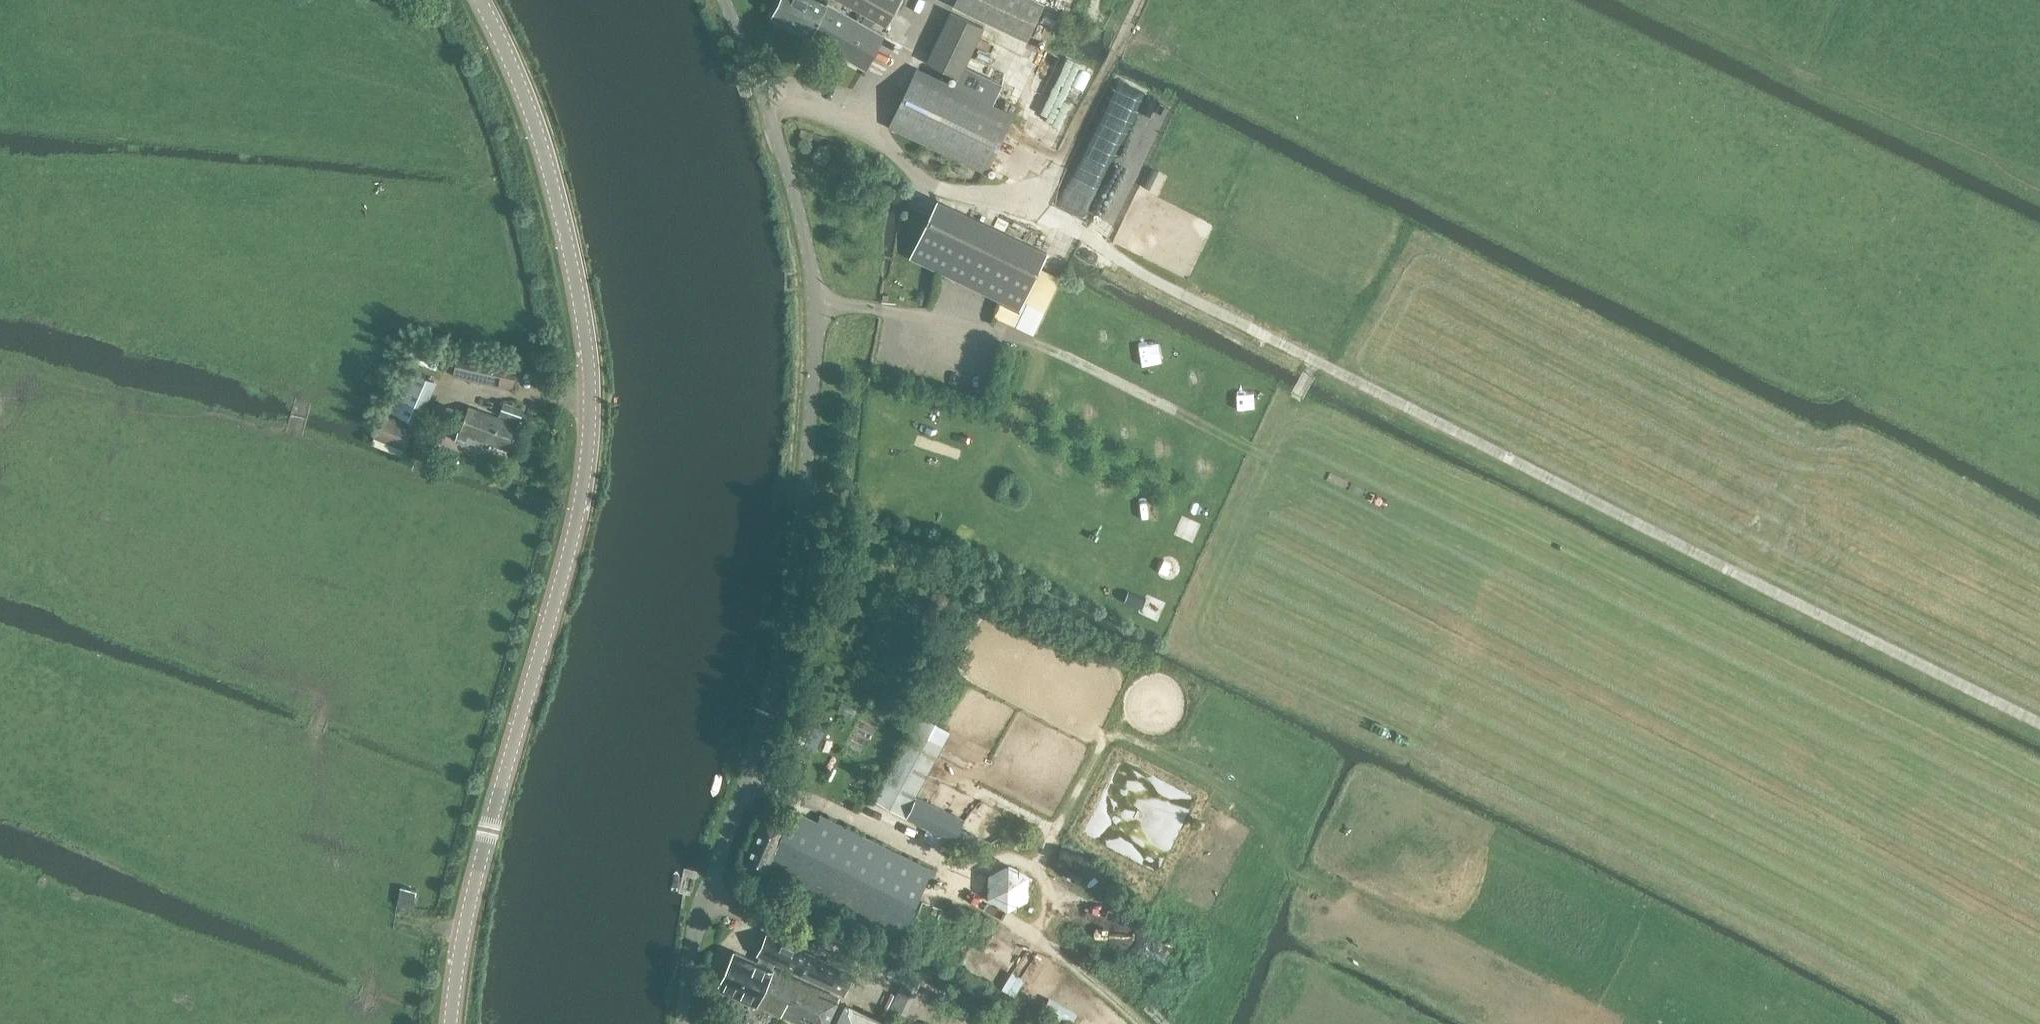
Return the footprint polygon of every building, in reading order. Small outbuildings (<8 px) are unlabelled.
[(865,14),(861,22),(826,3),(825,4),(817,0),(780,0),(772,17),(896,84),(915,51),(870,27),(874,19),(887,26),(902,0),(839,0),(865,14)] [(953,3),(1027,38),(1044,2),(1038,0),(955,0),(953,3)] [(917,67),(888,125),(983,171),(1011,112),(995,105),(1005,84),(966,65),(985,26),(951,9),(926,61),(958,77),(954,85),(917,67)] [(801,129),(799,139),(810,142),(813,132),(801,129)] [(911,254),(1019,308),(1049,249),(940,195),(911,254)] [(882,200),(872,206),(876,213),(890,205),(886,198),(885,199),(885,198),(882,200)] [(999,303),(994,315),(1033,334),(1060,278),(1040,268),(1019,312),(999,303)] [(462,352),(461,355),(453,375),(510,396),(518,373),(462,352)] [(404,369),(386,411),(419,425),(437,383),(404,369)] [(517,419),(520,410),(503,405),(500,413),(517,419)] [(435,406),(429,421),(451,429),(456,413),(435,406)] [(518,425),(469,407),(459,432),(455,441),(464,444),(467,434),(510,450),(518,425)] [(383,413),(373,437),(405,449),(414,426),(383,413)] [(433,447),(430,453),(449,460),(452,453),(433,447)] [(1141,516),(1159,515),(1158,495),(1140,496),(1141,516)] [(919,714),(911,729),(873,800),(905,817),(905,818),(953,842),(959,831),(964,819),(918,797),(952,732),(919,714)] [(806,720),(797,742),(817,749),(825,727),(806,720)] [(816,821),(795,811),(787,828),(764,819),(743,867),(763,875),(765,871),(900,937),(933,868),(820,815),(816,821)] [(1011,864),(991,876),(989,901),(1012,912),(1029,897),(1029,873),(1011,864)] [(403,885),(400,904),(417,906),(420,888),(403,885)] [(759,956),(759,957),(844,995),(853,973),(767,934),(758,955),(759,956)] [(757,961),(757,962),(734,952),(717,989),(756,1006),(757,1005),(799,1023),(827,1023),(839,997),(774,968),(757,961)] [(906,971),(891,1004),(907,1012),(923,979),(906,971)] [(837,1023),(883,1023),(884,1022),(845,1003),(837,1023)]
